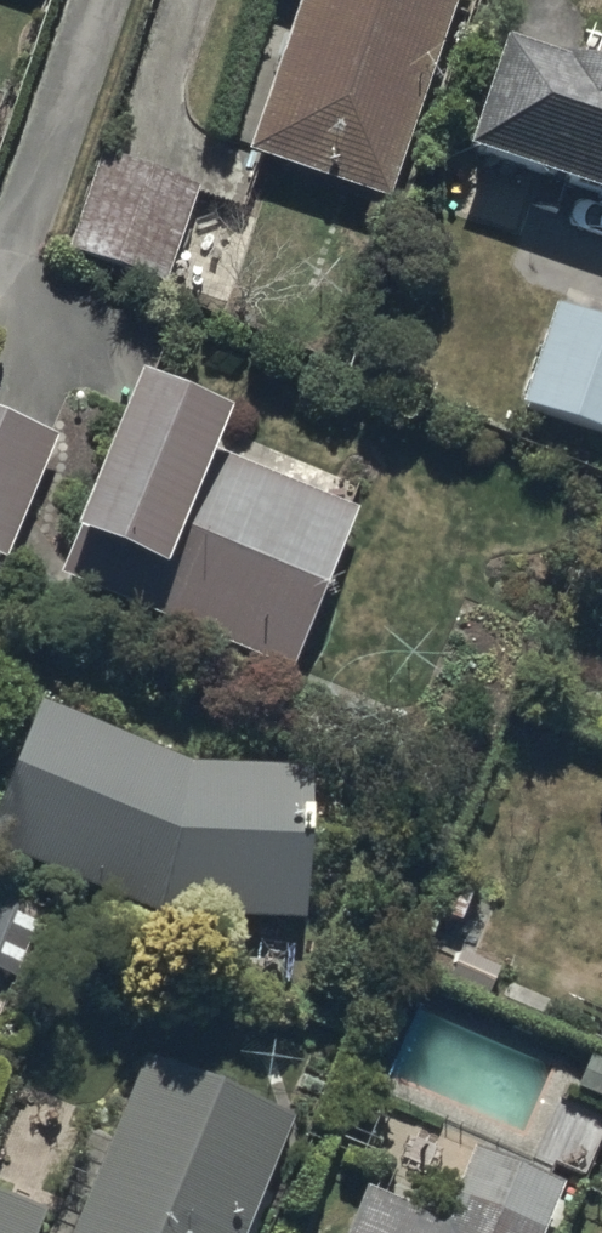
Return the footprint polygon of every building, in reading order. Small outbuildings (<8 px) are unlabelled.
[(250,147),(387,194),(453,0),(300,0),(250,147)] [(502,33),(464,145),(601,191),(601,66),(502,33)] [(199,184),(98,149),(64,246),(166,282),(199,184)] [(552,302),(520,402),(601,428),(601,318),(552,302)] [(235,402),(144,364),(76,523),(85,526),(66,569),(299,667),(367,504),(219,441),(235,402)] [(0,410),(0,555),(5,557),(56,434),(0,410)] [(0,575),(0,616),(13,580),(0,575)] [(44,697),(0,805),(0,847),(160,913),(307,920),(315,765),(196,759),(44,697)] [(144,1058),(72,1232),(247,1232),(294,1116),(144,1058)] [(566,1179),(476,1142),(446,1215),(367,1183),(346,1232),(544,1232),(566,1179)] [(0,1191),(0,1232),(37,1232),(47,1209),(0,1191)]
